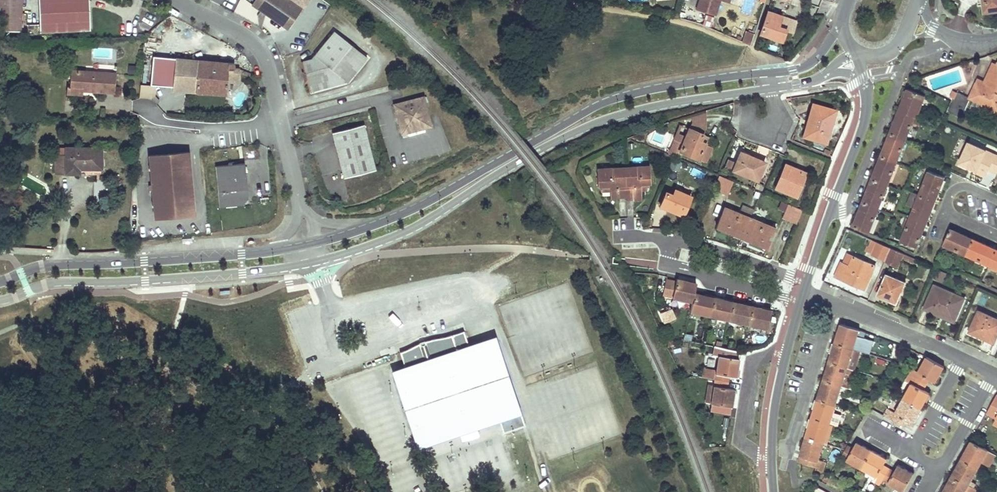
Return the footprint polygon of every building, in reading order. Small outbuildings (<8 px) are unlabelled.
[(22,30),(23,0),(0,0),(0,29),(22,30)] [(62,0),(40,0),(41,31),(64,30),(62,0)] [(90,0),(62,0),(64,30),(91,29),(90,0)] [(290,0),(256,0),(252,6),(260,11),(261,9),(265,11),(264,14),(286,29),(301,7),(290,0)] [(697,10),(715,16),(719,2),(720,0),(700,0),(697,10)] [(757,0),(746,0),(742,12),(751,16),(757,0)] [(984,13),(996,11),(996,0),(982,0),(984,13)] [(781,17),(774,15),(767,12),(760,35),(781,42),(785,30),(778,27),(781,17)] [(743,43),(751,45),(754,34),(746,32),(743,43)] [(348,84),(368,60),(334,33),(312,61),(304,63),(312,93),(348,84)] [(173,88),(173,92),(226,96),(227,80),(239,81),(240,68),(234,68),(234,63),(228,63),(176,59),(175,60),(154,58),(152,86),(140,85),(140,97),(155,98),(156,86),(173,88)] [(969,99),(996,111),(996,62),(996,65),(985,88),(975,83),(968,99),(953,92),(950,97),(954,99),(951,105),(948,111),(961,117),(969,99)] [(312,93),(304,63),(303,63),(305,73),(303,74),(306,84),(308,83),(310,94),(312,93)] [(985,88),(996,65),(991,63),(983,82),(977,79),(975,83),(985,88)] [(67,93),(75,94),(82,95),(83,90),(83,88),(87,89),(87,91),(115,93),(116,74),(72,70),(70,86),(67,86),(67,93)] [(898,111),(913,117),(915,118),(924,96),(907,89),(898,111)] [(433,129),(425,97),(398,104),(399,109),(394,110),(401,137),(433,129)] [(805,137),(815,140),(825,143),(835,111),(812,105),(807,121),(810,122),(805,137)] [(908,131),(913,117),(898,111),(889,134),(902,139),(905,130),(908,131)] [(680,124),(674,139),(683,142),(682,143),(679,151),(680,151),(706,162),(712,148),(704,145),(705,143),(699,141),(702,134),(703,134),(706,128),(706,123),(691,124),(689,128),(680,124)] [(377,172),(365,126),(332,134),(344,180),(377,172)] [(703,134),(702,134),(699,141),(705,143),(708,136),(703,134)] [(905,140),(902,139),(889,134),(880,157),(893,162),(896,154),(899,155),(905,140)] [(683,142),(674,139),(668,155),(672,156),(677,158),(680,151),(679,151),(682,143),(683,142)] [(965,142),(955,167),(985,179),(988,171),(996,175),(996,155),(965,142)] [(102,149),(66,148),(66,156),(64,156),(57,156),(56,156),(56,173),(79,173),(79,168),(102,169),(102,149)] [(764,162),(760,160),(756,159),(755,161),(751,159),(752,157),(740,152),(736,163),(733,170),(732,170),(749,177),(751,173),(759,176),(764,162)] [(191,153),(150,156),(155,219),(196,216),(191,153)] [(895,163),(893,162),(880,157),(870,181),(883,186),(887,177),(888,178),(889,178),(895,163)] [(736,163),(728,160),(725,167),(733,170),(736,163)] [(248,191),(245,165),(216,168),(220,209),(243,207),(249,200),(248,191)] [(798,197),(801,190),(804,183),(802,182),(805,173),(785,165),(776,188),(798,197)] [(640,199),(640,191),(640,185),(649,185),(648,166),(624,167),(625,197),(625,198),(625,200),(640,199)] [(625,197),(624,167),(597,169),(597,187),(609,187),(609,192),(609,198),(625,197)] [(692,167),(689,174),(701,179),(704,173),(692,167)] [(102,169),(79,168),(79,173),(79,176),(102,177),(102,169)] [(918,196),(931,201),(934,202),(942,180),(943,177),(927,172),(918,196)] [(713,190),(720,192),(726,195),(732,182),(718,176),(713,190)] [(886,187),(883,186),(870,181),(862,203),(874,209),(878,200),(880,201),(886,187)] [(668,206),(672,208),(675,209),(674,212),(681,215),(689,196),(674,190),(672,195),(665,193),(659,206),(667,209),(668,206)] [(928,208),(930,205),(931,201),(918,196),(909,218),(925,225),(930,211),(931,209),(928,208)] [(877,210),(874,209),(862,203),(852,227),(865,232),(869,224),(871,224),(877,210)] [(787,204),(784,211),(782,217),(796,223),(801,210),(787,204)] [(736,233),(742,236),(750,218),(724,207),(716,227),(735,235),(736,233)] [(750,218),(742,236),(748,238),(747,240),(766,248),(775,228),(750,218)] [(920,237),(925,225),(909,218),(900,241),(915,247),(920,237)] [(995,249),(988,246),(973,239),(967,237),(950,230),(944,243),(952,246),(951,249),(966,256),(967,253),(975,257),(974,259),(988,266),(989,263),(996,267),(996,250),(995,249)] [(871,241),(869,246),(875,249),(877,243),(871,241)] [(872,255),(878,258),(885,261),(890,249),(877,243),(875,249),(872,255)] [(875,249),(869,246),(868,247),(866,252),(872,255),(875,249)] [(902,254),(890,249),(885,261),(897,267),(900,258),(902,254)] [(844,279),(849,281),(853,282),(853,284),(864,289),(874,266),(846,254),(842,264),(840,263),(834,276),(843,281),(844,279)] [(915,259),(902,254),(900,258),(913,264),(915,259)] [(937,269),(932,278),(942,283),(946,274),(937,269)] [(896,303),(900,293),(905,283),(886,275),(877,295),(896,303)] [(692,302),(693,294),(694,291),(695,288),(687,287),(688,283),(676,280),(676,282),(665,280),(662,295),(692,302)] [(940,314),(944,315),(943,318),(953,322),(963,299),(933,286),(923,309),(939,316),(940,314)] [(709,316),(712,302),(704,301),(705,297),(701,296),(693,294),(692,302),(689,312),(709,316)] [(713,298),(712,302),(709,316),(727,320),(730,306),(723,305),(723,301),(720,300),(713,298)] [(731,302),(730,306),(727,320),(746,325),(749,311),(742,309),(743,305),(738,304),(737,304),(731,302)] [(750,307),(749,311),(746,325),(766,329),(769,315),(761,313),(762,310),(750,307)] [(674,318),(671,310),(661,315),(664,323),(674,318)] [(996,333),(996,320),(978,312),(969,332),(993,342),(996,333)] [(834,344),(838,345),(859,351),(863,339),(857,337),(859,330),(844,326),(842,333),(838,332),(837,334),(834,344)] [(406,370),(395,374),(418,443),(517,410),(495,341),(470,349),(464,331),(453,334),(453,335),(453,336),(452,335),(424,341),(426,347),(421,349),(419,342),(409,348),(400,351),(406,370)] [(832,363),(847,368),(851,354),(858,357),(859,351),(838,345),(837,349),(836,352),(832,351),(832,352),(829,362),(832,363)] [(720,348),(714,347),(713,355),(718,356),(714,380),(727,382),(728,376),(735,377),(736,375),(738,359),(735,359),(736,352),(720,348)] [(858,357),(851,354),(847,368),(853,370),(858,357)] [(908,375),(926,385),(929,379),(935,382),(939,376),(943,367),(926,358),(917,372),(912,369),(908,375)] [(847,368),(832,363),(830,370),(826,369),(826,372),(823,381),(827,382),(841,387),(847,368)] [(905,400),(920,409),(927,397),(929,394),(923,390),(926,385),(908,375),(905,381),(911,384),(903,399),(905,400)] [(726,388),(727,382),(714,380),(713,386),(710,403),(710,404),(715,405),(724,406),(731,407),(732,399),(732,398),(733,389),(726,388)] [(835,405),(841,387),(827,382),(824,389),(820,388),(820,390),(817,399),(821,401),(835,405)] [(710,403),(713,386),(707,385),(704,402),(710,403)] [(996,396),(986,413),(996,419),(996,396)] [(914,419),(920,409),(905,400),(903,399),(895,413),(887,409),(883,416),(902,426),(904,423),(906,420),(912,424),(914,419)] [(829,424),(835,405),(821,401),(819,408),(815,407),(814,409),(811,418),(815,419),(829,424)] [(824,442),(829,424),(815,419),(813,427),(809,426),(805,437),(824,442)] [(818,460),(824,442),(805,437),(802,446),(802,449),(805,450),(803,457),(801,456),(799,462),(816,468),(815,469),(822,472),(825,462),(818,460)] [(968,454),(964,461),(977,468),(981,462),(988,467),(995,455),(987,450),(971,441),(965,452),(968,454)] [(862,469),(872,452),(862,446),(856,443),(853,449),(848,446),(846,449),(841,457),(862,469)] [(882,480),(889,469),(883,466),(886,460),(884,458),(872,452),(862,469),(877,477),(874,482),(880,485),(882,480)] [(958,472),(955,478),(968,485),(977,468),(964,461),(961,459),(955,470),(958,472)] [(889,469),(882,480),(904,491),(908,483),(913,475),(905,470),(898,466),(895,472),(889,469)] [(951,476),(945,487),(949,489),(947,491),(974,491),(976,490),(968,485),(955,478),(951,476)]
